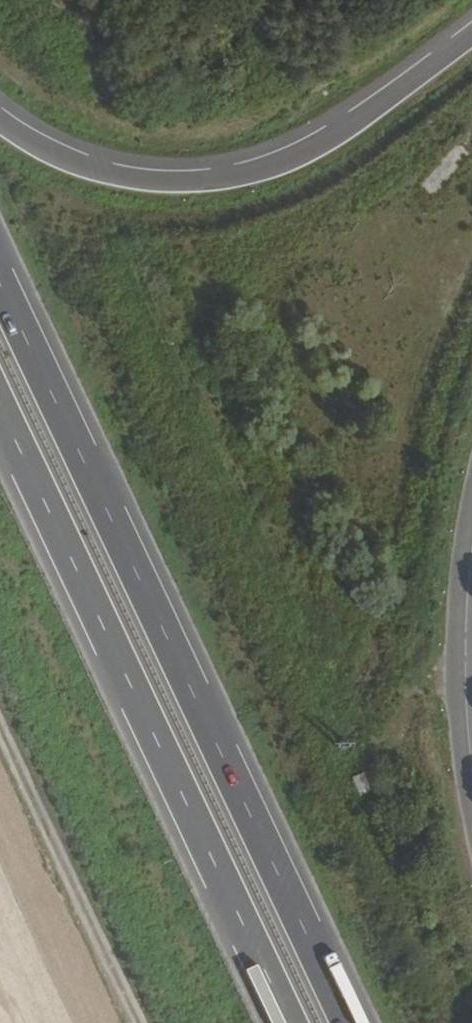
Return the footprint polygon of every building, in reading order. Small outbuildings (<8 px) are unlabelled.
[(359,796),(371,791),(363,773),(351,778),(359,796)]
